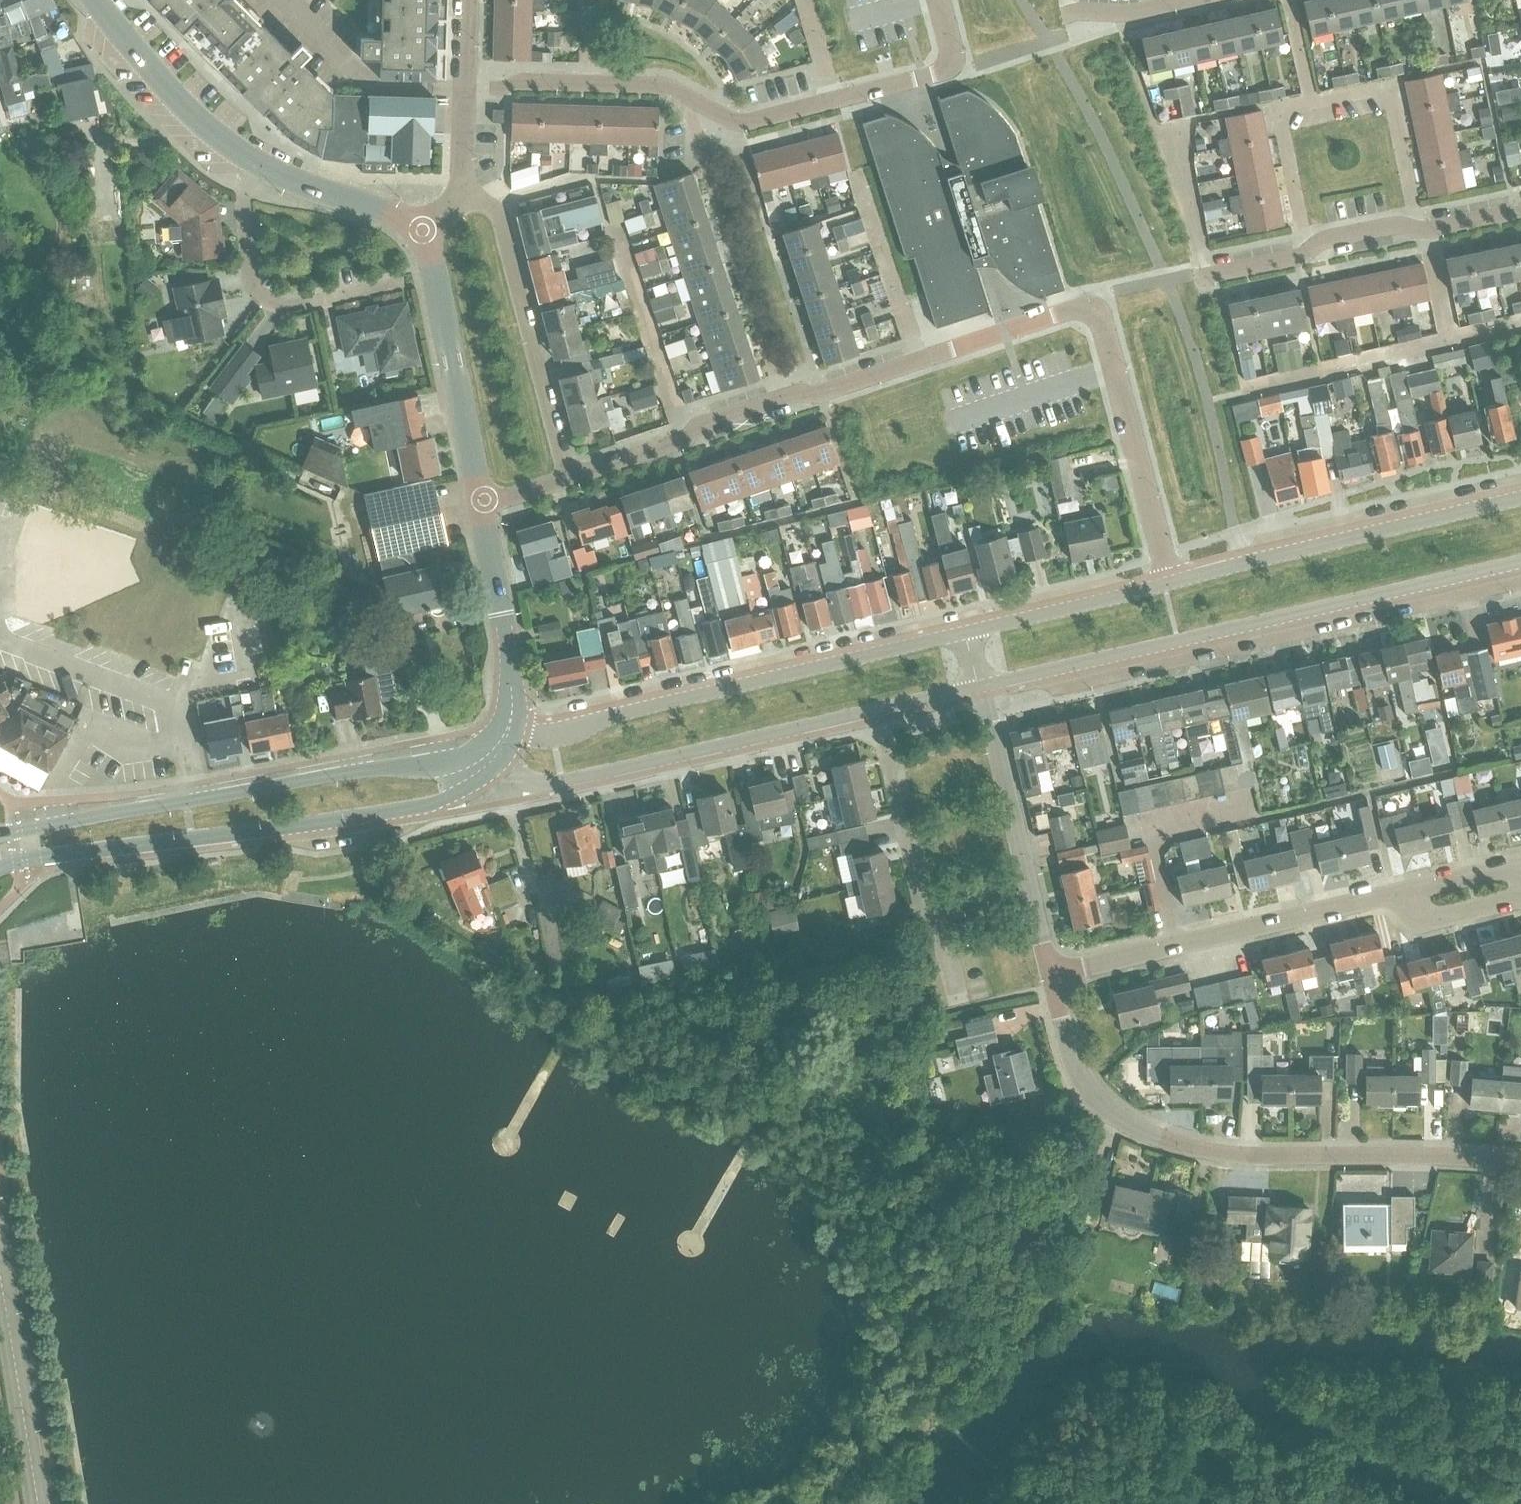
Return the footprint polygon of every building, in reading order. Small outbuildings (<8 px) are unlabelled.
[(11,40),(20,37),(15,22),(22,19),(28,35),(34,32),(22,0),(0,0),(0,3),(5,26),(7,31),(8,31),(11,40)] [(34,32),(41,52),(54,84),(61,83),(89,78),(95,76),(92,64),(65,69),(56,46),(51,34),(46,36),(38,16),(56,7),(53,0),(22,0),(34,32)] [(239,0),(150,0),(165,15),(166,14),(181,30),(190,39),(217,66),(261,22),(239,0)] [(381,38),(360,37),(360,58),(380,59),(380,78),(436,80),(436,77),(438,19),(438,0),(382,0),(381,38)] [(675,17),(684,0),(657,0),(655,6),(658,8),(665,15),(667,13),(675,17)] [(694,28),(715,0),(684,0),(675,17),(682,21),(682,24),(692,27),(694,28)] [(704,38),(711,44),(735,19),(715,0),(694,28),(697,30),(702,39),(704,38)] [(1327,0),(1309,0),(1308,1),(1304,2),(1311,35),(1334,30),(1327,0)] [(1334,30),(1356,25),(1351,0),(1327,0),(1334,30)] [(1356,25),(1379,20),(1374,0),(1351,0),(1356,25)] [(1379,20),(1401,15),(1397,0),(1374,0),(1379,20)] [(1401,15),(1423,10),(1421,0),(1397,0),(1401,15)] [(1423,10),(1445,5),(1444,0),(1421,0),(1423,10)] [(496,1),(495,30),(531,31),(532,11),(544,11),(544,2),(496,1)] [(9,81),(2,83),(8,105),(25,100),(12,46),(13,45),(11,40),(8,31),(7,31),(5,26),(0,3),(0,51),(9,81)] [(1262,11),(1253,13),(1261,47),(1284,42),(1276,8),(1272,9),(1262,8),(1262,11)] [(800,20),(792,10),(773,26),(780,35),(800,20)] [(1235,17),(1231,18),(1239,52),(1261,47),(1253,13),(1245,15),(1244,13),(1235,17)] [(1218,21),(1209,23),(1216,57),(1239,52),(1231,18),(1228,19),(1218,19),(1218,21)] [(725,57),(727,60),(754,38),(735,19),(711,44),(717,50),(716,52),(725,57)] [(261,22),(217,66),(217,67),(218,66),(242,91),(264,113),(265,113),(290,138),(290,137),(322,155),(328,128),(334,128),(335,95),(334,95),(302,63),(312,53),(302,43),(292,53),(261,22)] [(1190,27),(1187,28),(1194,62),(1216,57),(1209,23),(1200,25),(1199,23),(1190,27)] [(560,43),(560,24),(551,24),(551,43),(560,43)] [(1173,31),(1164,33),(1172,67),(1194,62),(1187,28),(1184,29),(1173,29),(1173,31)] [(806,40),(799,29),(789,35),(795,46),(806,40)] [(531,31),(495,30),(494,60),(543,61),(543,52),(531,51),(531,31)] [(1497,32),(1487,34),(1491,55),(1501,53),(1497,32)] [(1172,67),(1164,33),(1156,35),(1155,33),(1146,38),(1142,38),(1149,72),(1172,67)] [(754,38),(727,60),(729,62),(732,72),(734,71),(739,80),(769,62),(754,38)] [(1471,48),(1474,59),(1486,56),(1484,45),(1471,48)] [(1436,67),(1449,64),(1446,53),(1433,56),(1436,67)] [(1433,56),(1422,58),(1424,69),(1436,67),(1433,56)] [(1389,65),(1391,75),(1391,76),(1404,73),(1402,63),(1389,65)] [(1391,76),(1391,75),(1389,65),(1377,68),(1379,78),(1391,76)] [(1480,66),(1467,69),(1469,75),(1470,82),(1483,79),(1482,75),(1480,66)] [(1359,83),(1358,75),(1357,72),(1344,75),(1347,85),(1359,83)] [(1406,81),(1412,110),(1459,100),(1458,92),(1445,94),(1441,74),(1406,81)] [(1347,85),(1344,75),(1333,77),(1335,88),(1347,85)] [(89,78),(61,83),(66,107),(62,108),(65,120),(113,110),(112,101),(89,78)] [(1189,84),(1177,87),(1180,98),(1184,117),(1195,114),(1189,84)] [(1271,89),(1273,100),(1286,97),(1283,86),(1271,89)] [(1180,98),(1177,87),(1165,89),(1167,100),(1180,98)] [(1261,102),(1273,100),(1271,89),(1259,91),(1261,102)] [(1047,235),(1037,202),(1038,201),(1040,201),(1037,192),(1031,174),(1028,165),(1026,166),(1024,160),(1022,154),(1018,143),(1016,137),(1015,134),(1010,126),(1005,119),(999,113),(993,107),(984,100),(979,97),(977,96),(967,91),(956,94),(940,99),(939,95),(937,95),(948,131),(961,172),(960,172),(949,176),(948,176),(941,155),(938,151),(936,147),(932,144),(929,140),(926,137),(922,133),(918,130),(915,127),(910,125),(906,122),(902,120),(898,118),(893,116),(889,114),(886,113),(884,113),(883,114),(886,115),(886,116),(875,120),(863,123),(875,162),(892,214),(906,259),(910,258),(914,256),(924,290),(926,294),(936,328),(965,318),(989,311),(991,317),(992,316),(982,284),(974,258),(975,258),(981,256),(986,254),(987,254),(989,257),(992,261),(994,265),(998,269),(1001,272),(1004,276),(1008,279),(1012,282),(1016,285),(1020,288),(1024,290),(1028,292),(1033,295),(1037,296),(1042,298),(1046,299),(1047,298),(1045,297),(1044,296),(1065,289),(1059,270),(1047,235)] [(396,173),(396,161),(429,162),(429,134),(434,134),(435,97),(369,96),(365,96),(365,95),(335,95),(334,95),(335,95),(334,128),(328,128),(322,155),(345,160),(362,160),(362,172),(396,173)] [(1226,98),(1228,108),(1241,106),(1239,95),(1226,98)] [(1228,108),(1226,98),(1214,100),(1216,111),(1228,108)] [(1412,110),(1418,139),(1453,131),(1449,111),(1461,109),(1459,100),(1412,110)] [(541,153),(542,104),(513,103),(512,140),(532,140),(532,153),(541,153)] [(550,141),(570,142),(571,105),(542,104),(541,153),(550,153),(550,141)] [(590,154),(599,155),(600,106),(571,105),(570,142),(591,142),(590,154)] [(1518,105),(1502,108),(1505,120),(1520,117),(1518,105)] [(608,143),(628,143),(629,107),(600,106),(599,155),(608,155),(608,143)] [(629,107),(628,143),(649,144),(648,156),(658,157),(659,108),(629,107)] [(1489,107),(1479,109),(1482,125),(1493,123),(1489,107)] [(493,109),(493,122),(504,123),(504,109),(493,109)] [(1218,140),(1220,149),(1267,139),(1262,110),(1226,117),(1230,138),(1218,140)] [(1493,123),(1482,125),(1484,140),(1496,137),(1493,123)] [(1418,139),(1424,168),(1471,158),(1469,148),(1457,151),(1453,131),(1418,139)] [(838,133),(810,140),(822,187),(830,185),(827,173),(847,168),(838,133)] [(1203,137),(1195,139),(1198,150),(1206,148),(1203,137)] [(1233,155),(1237,175),(1273,168),(1267,139),(1220,149),(1221,157),(1233,155)] [(810,140),(781,148),(791,183),(810,178),(813,190),(822,187),(810,140)] [(1504,143),(1509,165),(1520,163),(1520,155),(1518,140),(1504,143)] [(791,183),(781,148),(753,155),(765,202),(774,200),(771,188),(791,183)] [(541,153),(532,153),(532,165),(533,165),(511,172),(512,191),(538,182),(538,165),(540,165),(541,153)] [(1471,158),(1424,168),(1430,196),(1465,189),(1461,168),(1473,166),(1471,158)] [(1213,163),(1198,166),(1201,180),(1216,178),(1213,163)] [(1502,165),(1493,167),(1496,181),(1505,180),(1502,165)] [(1229,197),(1231,206),(1279,197),(1273,168),(1237,175),(1241,195),(1229,197)] [(185,241),(186,259),(221,256),(221,253),(224,250),(223,238),(219,236),(217,204),(191,182),(178,172),(156,198),(168,209),(183,222),(183,223),(172,224),(170,226),(171,240),(174,242),(185,241)] [(655,185),(658,196),(662,208),(700,196),(692,172),(655,185)] [(575,228),(602,221),(596,196),(540,211),(540,209),(518,216),(528,255),(579,241),(575,228)] [(653,211),(652,211),(662,208),(658,196),(640,202),(643,214),(653,211)] [(662,208),(670,231),(707,219),(700,196),(662,208)] [(1279,197),(1231,206),(1233,214),(1245,212),(1249,232),(1284,225),(1279,197)] [(1208,201),(1209,211),(1228,209),(1226,199),(1208,201)] [(629,232),(647,226),(656,223),(653,211),(643,214),(625,220),(629,232)] [(670,231),(677,254),(715,241),(707,219),(670,231)] [(788,247),(791,255),(824,245),(816,222),(783,233),(785,237),(785,247),(788,247)] [(833,228),(837,240),(847,237),(843,225),(833,228)] [(847,237),(837,240),(841,252),(851,249),(847,237)] [(677,254),(685,277),(722,264),(715,241),(677,254)] [(1494,249),(1491,249),(1498,283),(1520,278),(1513,245),(1505,246),(1504,244),(1494,249)] [(639,266),(667,257),(664,245),(635,254),(639,266)] [(797,274),(798,277),(831,266),(824,245),(791,255),(793,264),(791,265),(797,274)] [(1477,252),(1468,254),(1475,288),(1498,283),(1491,249),(1488,250),(1477,250),(1477,252)] [(540,300),(545,299),(607,283),(601,261),(580,267),(583,277),(566,281),(559,252),(529,260),(540,300)] [(1475,288),(1468,254),(1460,256),(1459,253),(1450,258),(1446,259),(1453,292),(1475,288)] [(643,278),(662,272),(671,269),(667,257),(639,266),(643,278)] [(1423,263),(1393,270),(1403,317),(1412,315),(1410,303),(1430,299),(1423,263)] [(722,264),(685,277),(692,299),(730,287),(722,264)] [(802,290),(805,299),(838,288),(831,266),(798,277),(799,280),(799,290),(802,290)] [(847,272),(851,284),(861,280),(857,268),(847,272)] [(1393,270),(1365,276),(1372,311),(1393,307),(1395,319),(1403,317),(1393,270)] [(1365,276),(1336,281),(1346,329),(1356,327),(1353,315),(1372,311),(1365,276)] [(217,304),(224,302),(218,279),(175,288),(181,317),(166,320),(171,341),(186,337),(187,342),(223,334),(217,304)] [(542,311),(549,334),(578,327),(575,314),(580,312),(576,297),(585,295),(586,300),(626,290),(622,279),(607,283),(545,299),(547,309),(542,311)] [(865,292),(861,280),(851,284),(855,296),(865,292)] [(1346,329),(1336,281),(1308,287),(1315,323),(1336,319),(1338,331),(1346,329)] [(692,299),(700,322),(737,310),(730,287),(692,299)] [(811,317),(812,320),(845,309),(838,288),(805,299),(808,307),(805,308),(811,317)] [(1300,289),(1277,294),(1285,333),(1308,328),(1300,289)] [(678,291),(650,300),(654,312),(682,303),(678,291)] [(1277,294),(1253,299),(1261,338),(1285,333),(1277,294)] [(1261,338),(1253,299),(1228,304),(1236,343),(1261,338)] [(1513,303),(1515,314),(1520,312),(1520,301),(1513,303)] [(339,318),(346,349),(376,342),(382,370),(419,362),(406,303),(339,318)] [(658,324),(677,318),(686,315),(682,303),(654,312),(658,324)] [(609,312),(613,332),(630,328),(626,308),(609,312)] [(1493,308),(1481,311),(1483,322),(1495,319),(1493,308)] [(816,334),(819,342),(852,331),(845,309),(812,320),(813,324),(814,334),(816,334)] [(700,322),(707,345),(745,333),(737,310),(700,322)] [(1483,322),(1481,311),(1468,314),(1471,325),(1483,322)] [(875,323),(872,312),(861,315),(865,326),(875,323)] [(879,335),(875,323),(865,326),(869,339),(879,335)] [(562,366),(583,361),(592,359),(587,339),(581,341),(578,327),(549,334),(555,358),(560,356),(562,366)] [(1405,327),(1396,329),(1398,342),(1408,340),(1405,327)] [(852,331),(819,342),(822,350),(820,352),(825,360),(826,364),(859,354),(852,331)] [(707,345),(714,368),(752,356),(745,333),(707,345)] [(688,351),(697,348),(693,336),(684,339),(688,351)] [(1376,336),(1363,340),(1366,350),(1379,347),(1376,336)] [(1298,338),(1286,341),(1292,369),(1304,366),(1298,338)] [(257,367),(263,396),(317,384),(307,340),(270,347),(274,363),(257,367)] [(1279,372),(1292,369),(1286,341),(1273,343),(1279,372)] [(1349,341),(1337,344),(1340,357),(1352,354),(1349,341)] [(1494,341),(1464,348),(1464,349),(1467,361),(1470,374),(1500,366),(1496,352),(1494,341)] [(246,373),(259,355),(246,344),(212,388),(232,402),(251,377),(246,373)] [(697,348),(688,351),(692,363),(701,360),(697,348)] [(1251,348),(1238,351),(1244,379),(1256,376),(1251,348)] [(1433,356),(1436,368),(1466,361),(1463,349),(1433,356)] [(560,378),(567,406),(597,399),(596,397),(593,382),(604,379),(602,368),(625,362),(622,352),(592,359),(583,361),(585,372),(560,378)] [(752,356),(714,368),(722,391),(760,379),(752,356)] [(1513,367),(1501,370),(1503,382),(1516,378),(1513,367)] [(1436,368),(1406,375),(1410,390),(1411,396),(1430,391),(1437,418),(1424,421),(1431,452),(1435,451),(1437,454),(1446,452),(1447,448),(1455,447),(1448,416),(1436,368)] [(1390,374),(1405,433),(1398,434),(1404,462),(1425,458),(1411,396),(1410,390),(1406,375),(1405,370),(1390,374)] [(1355,393),(1351,377),(1333,381),(1337,398),(1355,393)] [(1377,424),(1379,434),(1371,436),(1379,469),(1401,464),(1393,431),(1391,421),(1380,377),(1369,380),(1380,424),(1377,424)] [(1497,404),(1485,407),(1493,442),(1516,436),(1503,382),(1492,384),(1497,404)] [(1315,415),(1317,425),(1323,457),(1335,454),(1341,478),(1374,470),(1366,439),(1351,443),(1348,429),(1330,432),(1326,413),(1332,412),(1326,384),(1309,388),(1314,413),(1315,415)] [(682,391),(686,403),(695,400),(691,388),(682,391)] [(1309,388),(1281,394),(1283,403),(1298,400),(1301,415),(1314,413),(1309,388)] [(432,436),(428,437),(419,394),(352,408),(356,425),(369,422),(375,451),(386,448),(393,479),(405,477),(405,479),(440,472),(432,436)] [(597,399),(567,406),(574,432),(609,423),(610,428),(626,424),(621,406),(614,408),(611,394),(596,397),(597,399)] [(1283,406),(1283,403),(1281,394),(1259,398),(1261,411),(1271,409),(1272,413),(1279,412),(1278,407),(1283,406)] [(1262,414),(1261,411),(1259,398),(1232,406),(1237,423),(1259,417),(1258,415),(1262,414)] [(1448,416),(1455,447),(1481,441),(1474,409),(1448,416)] [(827,426),(803,434),(816,472),(840,464),(827,426)] [(1308,447),(1297,449),(1300,461),(1298,461),(1305,494),(1330,489),(1323,457),(1318,429),(1305,432),(1308,447)] [(803,434),(780,442),(793,479),(816,472),(803,434)] [(1258,436),(1241,441),(1248,465),(1264,460),(1258,436)] [(780,442),(757,449),(770,487),(793,479),(780,442)] [(313,444),(304,467),(349,487),(344,458),(313,444)] [(757,449),(735,457),(747,495),(770,487),(757,449)] [(1270,458),(1274,472),(1269,473),(1276,502),(1300,496),(1294,467),(1296,467),(1292,452),(1270,458)] [(1048,460),(1056,498),(1075,494),(1066,455),(1048,460)] [(735,457),(712,465),(725,502),(747,495),(735,457)] [(725,502),(712,465),(689,473),(702,510),(725,502)] [(349,487),(304,467),(298,485),(336,501),(343,485),(349,488),(349,487)] [(683,475),(663,482),(673,511),(683,508),(687,521),(697,518),(683,475)] [(447,603),(458,600),(451,572),(444,574),(441,563),(440,563),(436,546),(446,544),(432,480),(365,494),(393,615),(426,608),(427,610),(431,609),(432,611),(435,613),(438,614),(442,614),(444,613),(446,611),(447,608),(447,603)] [(663,482),(641,489),(651,518),(666,513),(667,517),(665,518),(668,528),(677,525),(673,511),(663,482)] [(651,518),(641,489),(621,496),(635,539),(645,535),(641,522),(651,518)] [(824,496),(827,506),(839,503),(836,493),(824,496)] [(814,509),(827,506),(824,496),(812,499),(814,509)] [(616,538),(628,534),(619,503),(606,507),(606,505),(589,511),(588,506),(573,511),(583,542),(614,532),(616,538)] [(871,513),(869,504),(847,509),(850,521),(852,530),(874,524),(871,513)] [(780,517),(792,514),(790,505),(777,508),(780,517)] [(780,517),(777,508),(765,511),(767,520),(780,517)] [(847,509),(837,511),(840,524),(850,521),(847,509)] [(945,513),(931,516),(936,534),(940,550),(943,561),(951,591),(976,585),(966,544),(953,547),(945,513)] [(1065,522),(1072,561),(1109,553),(1101,514),(1065,522)] [(730,519),(733,528),(745,525),(743,516),(730,519)] [(733,528),(730,519),(718,522),(720,531),(733,528)] [(898,605),(918,600),(897,519),(888,521),(891,532),(893,532),(902,567),(904,567),(905,571),(891,574),(898,605)] [(551,521),(518,531),(525,554),(534,586),(546,582),(572,575),(563,541),(557,542),(551,521)] [(913,521),(899,524),(918,600),(947,592),(940,562),(921,567),(918,552),(921,551),(913,521)] [(1014,551),(1011,539),(1005,541),(1004,537),(984,542),(980,525),(969,528),(983,583),(1014,575),(1008,553),(1014,551)] [(778,528),(757,533),(760,544),(781,539),(778,528)] [(1020,536),(1011,539),(1014,551),(1024,548),(1026,559),(1044,555),(1038,528),(1019,533),(1020,536)] [(872,612),(857,550),(853,534),(845,536),(853,571),(843,574),(846,586),(854,617),(872,612)] [(749,599),(742,571),(732,536),(701,544),(710,579),(717,607),(749,599)] [(820,564),(827,591),(835,622),(854,617),(846,586),(843,574),(834,539),(823,542),(828,562),(820,564)] [(585,546),(574,550),(580,570),(599,564),(594,549),(587,551),(585,546)] [(857,550),(872,612),(891,607),(883,577),(872,579),(871,578),(873,576),(866,548),(857,550)] [(652,566),(678,560),(676,551),(650,558),(652,566)] [(649,557),(639,560),(641,572),(652,570),(649,557)] [(815,561),(804,564),(790,568),(794,583),(800,581),(803,590),(802,590),(805,601),(803,602),(810,629),(831,623),(815,561)] [(791,587),(780,590),(775,571),(764,573),(781,636),(802,630),(791,587)] [(757,573),(743,576),(749,599),(752,612),(760,642),(777,637),(769,608),(758,611),(754,598),(761,596),(757,573)] [(710,579),(696,582),(705,616),(707,616),(708,619),(699,622),(708,655),(729,650),(717,607),(710,579)] [(682,630),(687,628),(688,633),(676,636),(682,661),(703,656),(688,597),(675,601),(682,630)] [(640,665),(629,619),(618,621),(616,615),(604,618),(602,610),(596,611),(598,619),(597,619),(598,625),(604,656),(613,653),(619,675),(641,669),(640,665)] [(629,619),(640,665),(652,662),(654,669),(677,663),(664,610),(629,619)] [(760,642),(752,612),(724,620),(732,649),(760,642)] [(1497,660),(1520,654),(1520,617),(1514,618),(1503,621),(1504,621),(1488,625),(1497,660)] [(561,620),(539,624),(542,639),(564,634),(561,620)] [(606,665),(604,656),(598,625),(576,630),(581,655),(547,662),(551,687),(588,680),(586,669),(606,665)] [(1427,638),(1404,644),(1411,673),(1433,668),(1427,638)] [(1420,711),(1419,710),(1412,680),(1411,673),(1404,644),(1381,649),(1388,682),(1398,680),(1406,714),(1420,711)] [(1389,687),(1388,682),(1381,649),(1357,655),(1365,688),(1372,687),(1374,696),(1384,694),(1382,689),(1389,687)] [(1458,650),(1435,655),(1441,685),(1453,682),(1456,696),(1445,699),(1449,716),(1477,710),(1475,700),(1498,695),(1487,649),(1468,653),(1469,658),(1460,660),(1458,650)] [(389,655),(365,660),(368,676),(346,680),(346,682),(331,685),(337,718),(353,715),(354,718),(382,712),(379,700),(397,697),(389,655)] [(1353,655),(1322,662),(1330,696),(1335,694),(1334,690),(1352,686),(1360,684),(1358,673),(1353,655)] [(1294,669),(1302,704),(1305,719),(1317,716),(1321,733),(1332,730),(1317,663),(1294,669)] [(1294,669),(1266,675),(1275,716),(1286,713),(1285,708),(1302,704),(1294,669)] [(1262,676),(1225,684),(1237,736),(1239,746),(1240,750),(1251,748),(1244,717),(1270,711),(1262,676)] [(27,692),(31,685),(32,683),(16,677),(10,692),(4,682),(0,685),(0,741),(27,692)] [(1420,678),(1412,680),(1419,710),(1442,705),(1436,682),(1429,683),(1427,677),(1420,678)] [(1201,690),(1211,733),(1211,735),(1225,732),(1226,738),(1237,736),(1225,684),(1201,690)] [(1364,687),(1354,689),(1358,709),(1368,707),(1364,687)] [(1201,690),(1178,695),(1184,724),(1192,757),(1202,754),(1198,736),(1211,733),(1208,719),(1201,690)] [(0,741),(0,769),(38,790),(51,767),(69,734),(50,724),(59,709),(27,692),(0,741)] [(271,692),(262,694),(272,748),(293,743),(287,712),(276,714),(271,692)] [(256,718),(245,720),(245,726),(251,752),(272,748),(262,694),(251,696),(256,718)] [(1171,727),(1184,724),(1178,695),(1155,700),(1169,762),(1179,759),(1171,727)] [(1157,764),(1169,762),(1155,700),(1131,705),(1138,735),(1150,732),(1157,764)] [(1394,717),(1391,703),(1378,706),(1381,720),(1394,717)] [(245,726),(245,720),(243,710),(242,704),(232,706),(234,716),(205,722),(212,756),(215,756),(216,759),(227,757),(227,753),(241,750),(236,727),(245,726)] [(1126,738),(1138,735),(1131,705),(1107,711),(1116,745),(1127,742),(1126,738)] [(1080,769),(1110,762),(1099,713),(1069,720),(1080,769)] [(1065,721),(1038,726),(1043,750),(1045,750),(1070,744),(1065,721)] [(1011,732),(1023,789),(1024,789),(1026,796),(1042,793),(1037,772),(1049,769),(1045,750),(1043,750),(1038,726),(1011,732)] [(1276,729),(1281,750),(1290,748),(1285,726),(1276,729)] [(1391,743),(1378,746),(1383,769),(1397,766),(1391,743)] [(1239,746),(1228,748),(1231,759),(1241,757),(1240,751),(1239,746)] [(1144,757),(1121,762),(1123,772),(1146,767),(1144,757)] [(1428,757),(1408,761),(1412,777),(1432,772),(1428,757)] [(835,782),(823,785),(826,799),(838,796),(869,789),(863,761),(832,768),(835,782)] [(1243,763),(1235,765),(1240,789),(1255,785),(1250,762),(1243,763)] [(1235,765),(1219,769),(1224,793),(1240,789),(1235,765)] [(1219,769),(1195,774),(1201,798),(1224,793),(1219,769)] [(792,776),(799,805),(811,802),(804,774),(792,776)] [(1082,774),(1070,776),(1073,789),(1084,786),(1082,774)] [(1195,774),(1179,778),(1185,802),(1201,798),(1195,774)] [(1469,774),(1453,777),(1458,800),(1465,827),(1476,824),(1479,837),(1506,830),(1500,803),(1473,810),(1471,800),(1474,799),(1469,774)] [(1417,779),(1420,790),(1437,787),(1435,775),(1417,779)] [(1179,778),(1164,781),(1170,805),(1185,802),(1179,778)] [(793,808),(796,807),(792,789),(782,792),(779,779),(750,786),(752,798),(740,800),(745,823),(750,843),(765,839),(762,829),(797,821),(793,808)] [(1164,781),(1149,785),(1154,809),(1170,805),(1164,781)] [(1344,783),(1324,787),(1326,798),(1347,792),(1344,783)] [(1149,785),(1134,788),(1139,812),(1154,809),(1149,785)] [(1139,812),(1134,788),(1118,792),(1123,816),(1139,812)] [(869,789),(838,796),(845,824),(876,817),(869,789)] [(686,813),(693,847),(709,843),(707,832),(735,826),(735,825),(728,791),(698,798),(701,810),(686,813)] [(1069,794),(1058,797),(1060,805),(1071,803),(1069,794)] [(1500,803),(1506,830),(1520,827),(1520,798),(1500,803)] [(1449,816),(1422,822),(1428,849),(1456,842),(1453,830),(1465,827),(1458,800),(1446,803),(1449,816)] [(659,810),(645,813),(651,841),(654,853),(658,871),(667,869),(664,855),(669,854),(668,849),(681,846),(678,835),(672,807),(670,807),(669,804),(658,807),(659,810)] [(1350,836),(1339,838),(1346,867),(1371,861),(1368,849),(1378,847),(1368,805),(1358,807),(1363,829),(1349,832),(1350,836)] [(1428,849),(1422,822),(1409,825),(1406,812),(1380,818),(1386,845),(1397,843),(1400,855),(1428,849)] [(620,819),(618,819),(627,859),(630,858),(643,855),(644,856),(654,853),(651,841),(645,813),(631,816),(630,813),(620,816),(620,819)] [(1049,817),(1056,847),(1074,843),(1067,813),(1049,817)] [(735,825),(735,826),(736,832),(726,834),(734,870),(755,866),(750,843),(745,823),(735,825)] [(1130,848),(1125,823),(1096,830),(1101,854),(1130,848)] [(597,825),(589,827),(589,824),(558,831),(566,866),(596,860),(591,836),(599,834),(597,825)] [(821,847),(840,843),(868,837),(865,825),(818,835),(821,847)] [(1310,827),(1300,829),(1308,863),(1318,861),(1321,873),(1346,867),(1339,838),(1314,844),(1310,827)] [(1276,884),(1269,855),(1243,861),(1240,849),(1242,849),(1237,829),(1226,832),(1239,888),(1249,886),(1250,890),(1276,884)] [(1293,849),(1269,855),(1276,884),(1300,878),(1298,866),(1308,863),(1300,829),(1289,832),(1293,849)] [(1207,836),(1193,839),(1198,859),(1212,856),(1207,836)] [(868,837),(840,843),(843,855),(871,849),(868,837)] [(1198,859),(1193,839),(1180,842),(1184,862),(1198,859)] [(1057,852),(1060,866),(1084,860),(1081,846),(1057,852)] [(1147,882),(1155,880),(1147,846),(1120,852),(1123,864),(1142,859),(1147,882)] [(700,877),(693,847),(681,849),(688,880),(700,877)] [(615,865),(615,864),(617,864),(614,849),(602,851),(606,867),(615,865)] [(489,910),(517,899),(509,877),(488,885),(475,851),(442,863),(463,918),(484,910),(480,898),(483,897),(486,905),(487,904),(489,910)] [(845,882),(847,890),(890,880),(884,851),(853,858),(858,879),(845,882)] [(654,853),(644,856),(648,873),(658,871),(654,853)] [(617,864),(615,864),(615,865),(625,909),(637,906),(630,875),(627,862),(617,864)] [(1225,865),(1201,870),(1207,899),(1232,894),(1225,865)] [(1062,873),(1068,900),(1095,894),(1089,867),(1062,873)] [(1207,899),(1201,870),(1176,876),(1183,905),(1207,899)] [(890,880),(847,890),(849,896),(861,893),(866,914),(856,917),(859,929),(888,923),(885,911),(897,908),(890,880)] [(1155,880),(1147,882),(1143,883),(1150,910),(1161,907),(1155,880)] [(770,888),(760,890),(764,909),(773,908),(770,888)] [(1095,894),(1068,900),(1074,928),(1102,921),(1102,924),(1114,921),(1107,891),(1095,894)] [(786,908),(769,912),(774,935),(799,929),(795,912),(787,913),(786,908)] [(597,909),(592,920),(610,930),(615,919),(597,909)] [(1397,976),(1399,975),(1397,966),(1394,954),(1385,956),(1378,931),(1354,937),(1367,992),(1371,991),(1370,986),(1378,984),(1372,961),(1384,958),(1388,978),(1397,976)] [(1505,938),(1512,967),(1515,978),(1518,991),(1519,996),(1520,996),(1520,934),(1505,938)] [(1332,954),(1323,956),(1329,981),(1339,979),(1339,981),(1355,977),(1358,989),(1361,988),(1362,993),(1367,992),(1354,937),(1330,943),(1332,954)] [(1483,955),(1472,958),(1478,984),(1490,981),(1488,973),(1512,967),(1505,938),(1480,944),(1483,955)] [(495,963),(501,952),(488,944),(481,955),(495,963)] [(1304,1006),(1303,1002),(1307,1001),(1301,977),(1316,973),(1319,984),(1329,981),(1323,956),(1313,959),(1310,947),(1286,953),(1292,979),(1295,991),(1299,1008),(1304,1006)] [(1459,949),(1434,956),(1443,995),(1454,992),(1451,978),(1465,974),(1470,996),(1472,996),(1473,1000),(1482,998),(1478,984),(1472,958),(1462,961),(1459,949)] [(1268,985),(1292,979),(1286,953),(1262,959),(1268,985)] [(1443,995),(1434,956),(1408,962),(1408,963),(1397,966),(1399,975),(1397,976),(1402,995),(1414,992),(1414,991),(1428,988),(1435,1014),(1446,1011),(1443,995)] [(1154,995),(1189,987),(1186,974),(1150,982),(1151,986),(1115,994),(1122,1025),(1159,1016),(1154,995)] [(1253,974),(1241,977),(1246,1000),(1258,997),(1253,974)] [(1241,977),(1229,979),(1235,1003),(1246,1000),(1241,977)] [(1518,991),(1515,978),(1505,980),(1509,994),(1518,991)] [(1229,979),(1218,982),(1223,1005),(1235,1003),(1229,979)] [(1218,982),(1206,985),(1211,1008),(1223,1005),(1218,982)] [(1211,1008),(1206,985),(1194,988),(1200,1011),(1211,1008)] [(1302,1022),(1299,1008),(1295,991),(1287,992),(1290,1005),(1294,1024),(1302,1022)] [(972,1031),(995,1029),(993,1010),(970,1012),(972,1031)] [(1026,1086),(1033,1085),(1025,1050),(1010,1053),(1009,1049),(1000,1051),(995,1030),(957,1038),(962,1062),(994,1054),(1005,1100),(1024,1095),(1022,1088),(1027,1087),(1026,1086)] [(1275,1105),(1291,1105),(1291,1074),(1272,1074),(1272,1055),(1262,1055),(1262,1034),(1248,1034),(1248,1080),(1263,1080),(1263,1102),(1275,1102),(1275,1105)] [(1201,1096),(1201,1066),(1184,1066),(1183,1046),(1159,1046),(1159,1039),(1149,1039),(1149,1052),(1159,1052),(1159,1080),(1171,1080),(1171,1096),(1201,1096)] [(1201,1047),(1201,1066),(1201,1096),(1231,1096),(1231,1070),(1243,1070),(1243,1046),(1219,1046),(1219,1047),(1201,1047)] [(1393,1075),(1393,1106),(1406,1106),(1406,1101),(1418,1101),(1418,1082),(1436,1082),(1437,1048),(1423,1048),(1423,1071),(1417,1071),(1417,1075),(1393,1075)] [(1291,1074),(1291,1105),(1307,1105),(1307,1101),(1319,1101),(1320,1080),(1334,1080),(1334,1054),(1310,1054),(1310,1075),(1291,1074)] [(1380,1106),(1393,1106),(1393,1075),(1384,1075),(1384,1066),(1367,1066),(1367,1070),(1363,1070),(1363,1054),(1347,1054),(1347,1081),(1368,1081),(1368,1101),(1380,1101),(1380,1106)] [(1469,1105),(1499,1108),(1502,1081),(1474,1079),(1474,1074),(1464,1073),(1465,1061),(1451,1060),(1449,1082),(1471,1084),(1469,1105)] [(1499,1108),(1520,1110),(1520,1083),(1502,1081),(1499,1108)] [(1116,1184),(1107,1219),(1123,1223),(1123,1225),(1123,1227),(1124,1230),(1127,1232),(1130,1234),(1133,1234),(1137,1233),(1139,1231),(1141,1227),(1163,1233),(1166,1219),(1173,1220),(1173,1219),(1176,1209),(1187,1212),(1191,1195),(1180,1192),(1164,1188),(1164,1190),(1152,1187),(1150,1193),(1116,1184)] [(1342,1202),(1342,1242),(1407,1241),(1406,1223),(1414,1223),(1414,1193),(1390,1193),(1390,1202),(1342,1202)] [(1228,1196),(1227,1221),(1247,1222),(1246,1239),(1240,1238),(1239,1259),(1265,1260),(1265,1255),(1271,1255),(1306,1256),(1308,1209),(1267,1207),(1267,1198),(1228,1196)] [(1469,1271),(1472,1237),(1451,1235),(1452,1231),(1434,1230),(1431,1267),(1434,1268),(1434,1270),(1447,1271),(1447,1269),(1469,1271)] [(1479,1261),(1477,1286),(1490,1287),(1492,1262),(1479,1261)]
